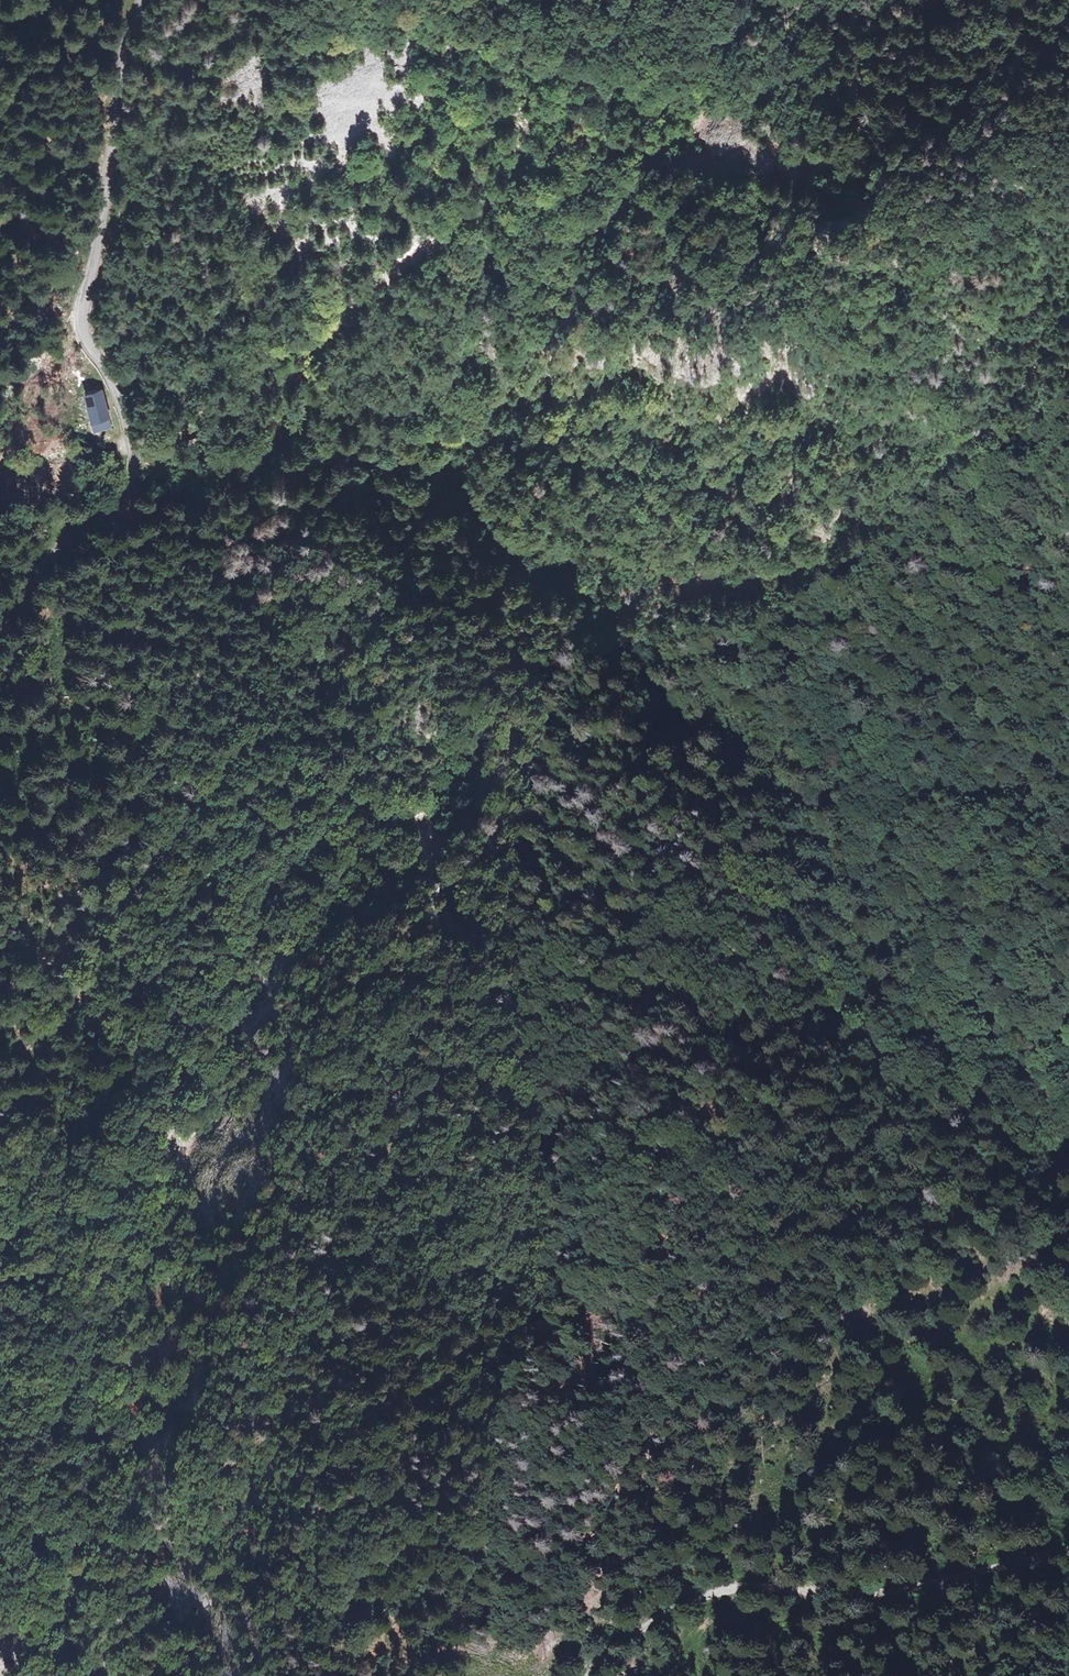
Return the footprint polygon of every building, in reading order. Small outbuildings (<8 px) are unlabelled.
[(710,130),(712,140),(738,133),(736,125),(725,128),(725,127),(710,130)] [(114,436),(105,396),(89,399),(98,440),(114,436)]
